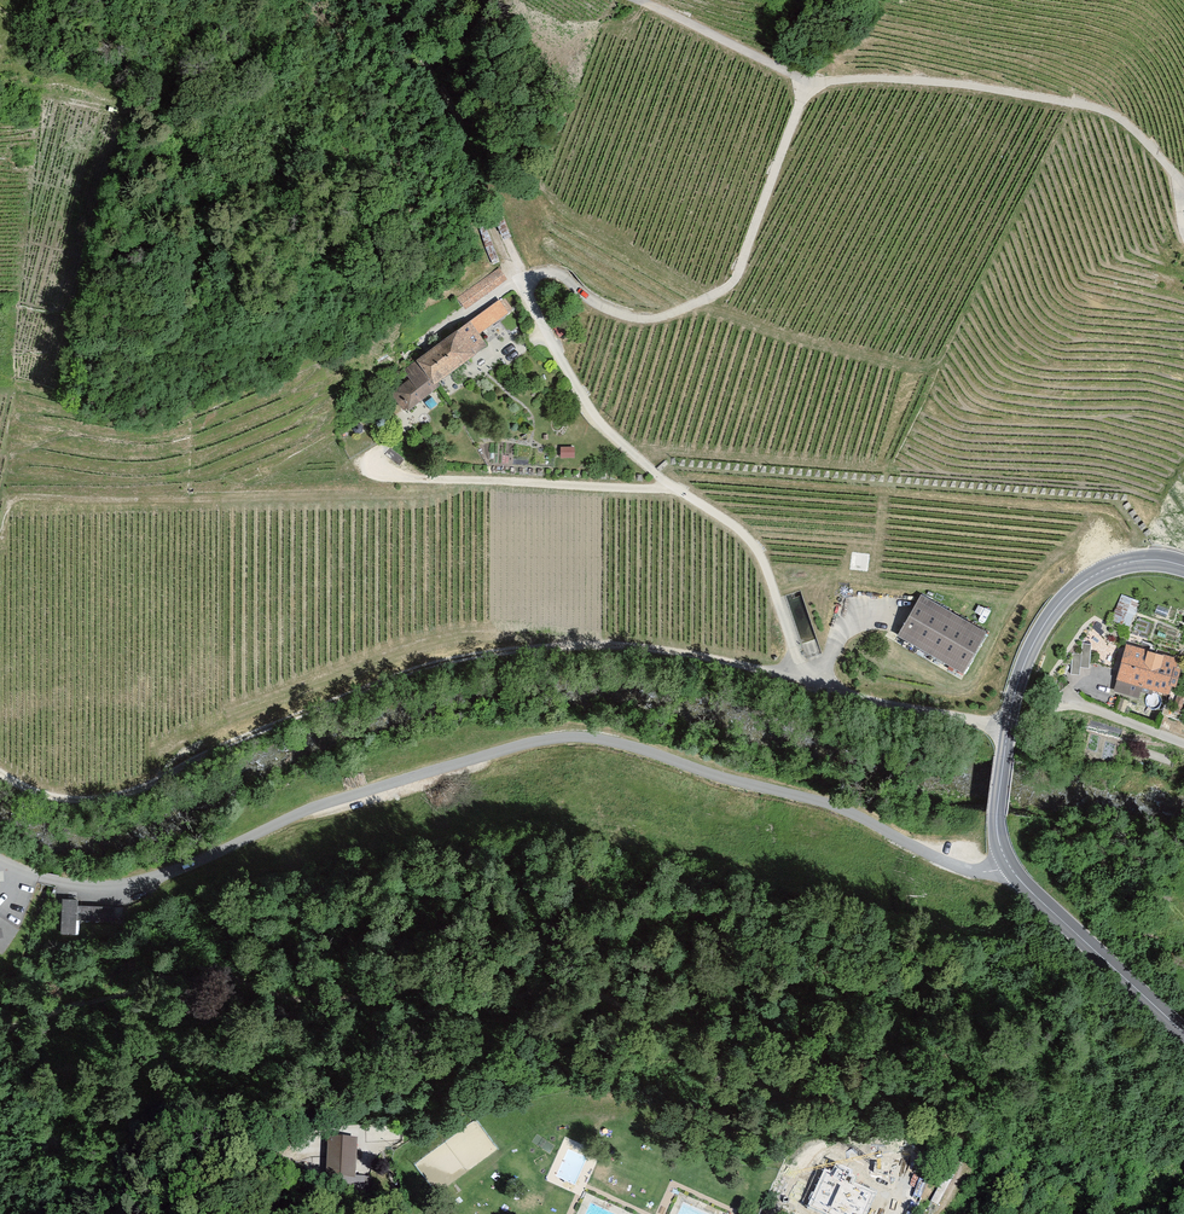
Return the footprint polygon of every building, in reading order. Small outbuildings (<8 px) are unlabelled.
[(466,309),(508,277),(499,265),(457,298),(466,309)] [(507,313),(498,300),(412,358),(415,363),(400,372),(406,381),(388,393),(400,411),(435,387),(431,382),(486,346),(477,333),(507,313)] [(572,446),(557,446),(557,459),(572,459),(572,446)] [(404,459),(389,447),(383,454),(398,467),(404,459)] [(989,631),(920,592),(895,636),(963,675),(989,631)] [(1131,624),(1139,599),(1121,593),(1113,619),(1131,624)] [(1178,656),(1124,641),(1111,689),(1136,695),(1138,688),(1167,696),(1178,656)] [(1082,643),(1082,652),(1072,653),(1073,667),(1091,666),(1090,643),(1082,643)] [(76,901),(64,900),(62,931),(76,932),(77,920),(122,922),(122,909),(75,907),(76,901)] [(352,1184),(352,1137),(320,1137),(321,1185),(352,1184)] [(786,1213),(866,1213),(872,1199),(891,1207),(899,1188),(879,1179),(881,1175),(815,1147),(786,1213)] [(955,1176),(948,1172),(931,1202),(938,1205),(955,1176)]
